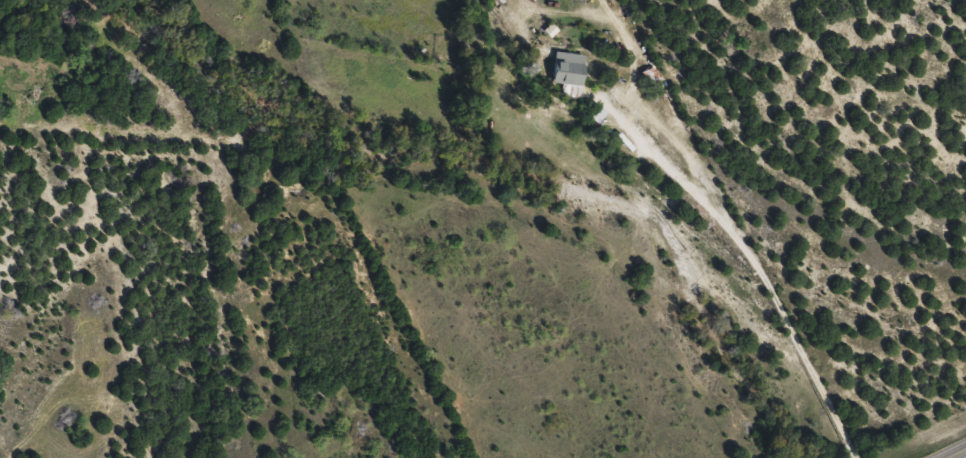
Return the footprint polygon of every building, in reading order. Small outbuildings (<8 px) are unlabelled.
[(564,97),(584,100),(590,56),(558,52),(553,84),(565,86),(564,97)]
